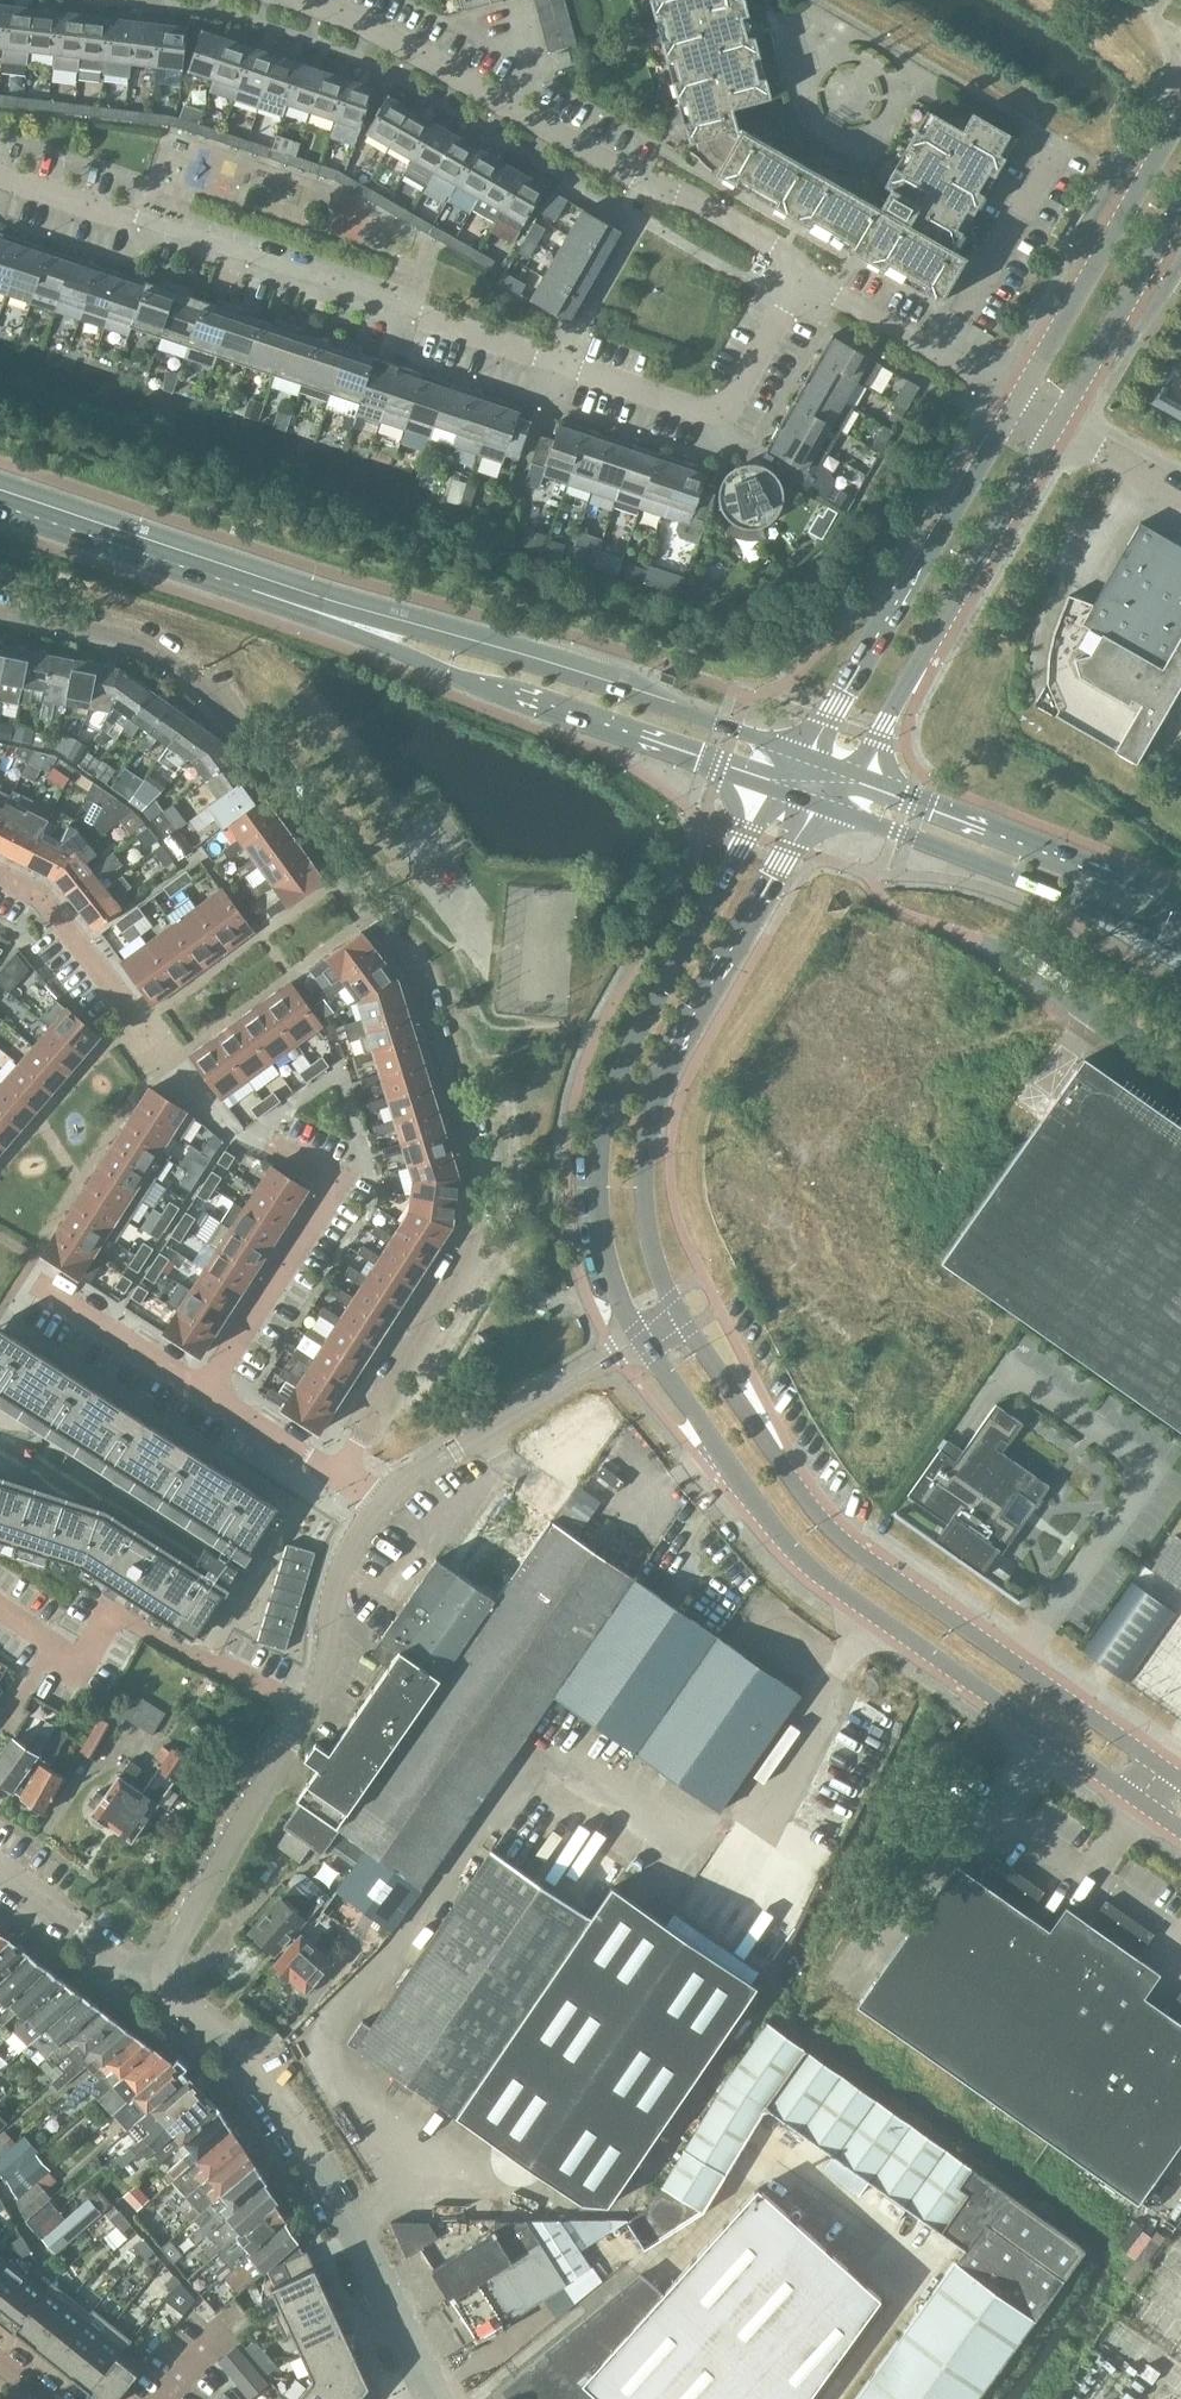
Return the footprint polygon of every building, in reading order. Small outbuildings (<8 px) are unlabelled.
[(463,11),(462,11),(463,12),(508,0),(460,0),(463,11)] [(565,0),(536,0),(538,10),(566,2),(565,0)] [(690,144),(696,141),(699,151),(693,154),(703,164),(712,171),(714,163),(721,168),(718,174),(941,303),(968,259),(954,250),(1017,139),(973,114),(963,131),(929,111),(885,186),(892,190),(881,209),(741,130),(739,130),(733,109),(772,99),(745,0),(651,0),(690,144)] [(569,16),(566,2),(538,10),(542,24),(569,16)] [(4,47),(9,7),(0,6),(0,47),(4,47)] [(28,65),(29,50),(34,10),(9,7),(4,47),(2,62),(28,65)] [(29,50),(55,53),(60,13),(34,10),(29,50)] [(53,68),(79,71),(80,57),(85,16),(60,13),(55,53),(53,68)] [(106,60),(131,63),(136,22),(137,16),(121,14),(120,20),(111,19),(106,60)] [(80,57),(106,60),(111,19),(85,16),(80,57)] [(137,16),(136,22),(131,63),(157,66),(162,25),(151,24),(152,18),(137,16)] [(573,30),(569,16),(542,24),(546,38),(573,30)] [(162,25),(157,66),(182,69),(183,70),(189,28),(187,28),(162,25)] [(577,44),(573,30),(546,38),(549,51),(577,44)] [(190,71),(214,79),(227,40),(203,32),(203,31),(202,31),(188,71),(190,71)] [(214,79),(238,87),(251,48),(242,45),(244,40),(229,35),(227,40),(214,79)] [(235,97),(260,105),(276,56),(251,48),(238,87),(235,97)] [(572,62),(569,51),(557,54),(561,65),(572,62)] [(260,105),(284,113),(300,65),(276,56),(260,105)] [(284,113),(308,121),(324,73),(300,65),(284,113)] [(312,111),(336,119),(349,81),(324,73),(312,111)] [(336,119),(360,127),(360,128),(361,129),(374,89),(373,88),(373,89),(349,81),(336,119)] [(17,107),(18,97),(0,95),(0,105),(17,107)] [(369,133),(391,146),(411,110),(389,97),(388,96),(367,133),(368,134),(369,133)] [(28,108),(48,111),(49,101),(30,98),(28,108)] [(49,101),(48,111),(68,113),(69,103),(49,101)] [(79,115),(99,117),(100,107),(80,104),(79,115)] [(100,107),(99,117),(119,119),(120,109),(100,107)] [(433,123),(411,110),(391,146),(413,158),(433,123)] [(130,121),(150,123),(151,113),(131,111),(130,121)] [(150,123),(170,126),(171,115),(151,113),(150,123)] [(177,127),(196,134),(199,124),(180,118),(177,127)] [(413,158),(435,171),(456,136),(433,123),(413,158)] [(201,136),(220,142),(224,132),(205,126),(201,136)] [(428,184),(450,197),(457,184),(478,148),(469,143),(472,138),(458,131),(456,136),(435,171),(428,184)] [(224,132),(220,142),(239,148),(242,138),(224,132)] [(250,152),(269,158),(272,148),(253,142),(250,152)] [(269,158),(288,164),(291,155),(272,148),(269,158)] [(457,184),(480,197),(500,161),(478,148),(457,184)] [(299,168),(318,174),(321,165),(302,158),(299,168)] [(480,197),(502,210),(522,174),(500,161),(480,197)] [(321,165),(318,174),(337,181),(340,171),(321,165)] [(522,174),(502,210),(497,218),(521,231),(525,224),(546,187),(545,186),(544,187),(522,174)] [(345,186),(362,196),(367,187),(350,177),(345,186)] [(367,199),(384,209),(389,200),(372,190),(367,199)] [(552,191),(540,212),(556,221),(567,200),(552,191)] [(389,200),(384,209),(401,218),(407,210),(389,200)] [(622,231),(584,210),(532,301),(570,322),(590,286),(595,289),(618,248),(614,245),(622,231)] [(411,224),(429,234),(434,225),(417,215),(411,224)] [(434,225),(429,234),(446,244),(451,235),(434,225)] [(8,293),(25,241),(0,233),(0,291),(8,293)] [(31,304),(50,249),(25,241),(8,293),(7,296),(31,304)] [(456,250),(473,260),(478,251),(461,241),(456,250)] [(50,249),(31,304),(56,313),(56,311),(74,257),(50,249)] [(478,251),(473,260),(491,269),(496,261),(478,251)] [(98,266),(74,257),(56,311),(80,319),(81,318),(98,266)] [(98,266),(84,307),(81,318),(105,326),(123,274),(98,266)] [(499,282),(520,294),(526,284),(505,272),(499,282)] [(130,334),(132,327),(147,282),(123,274),(105,326),(130,334)] [(130,334),(158,343),(160,337),(178,285),(167,281),(164,288),(147,282),(132,327),(130,334)] [(189,288),(178,285),(160,337),(189,346),(204,301),(187,295),(189,288)] [(185,357),(214,367),(217,356),(235,304),(224,300),(221,307),(204,301),(189,346),(185,357)] [(217,356),(246,365),(261,320),(244,314),(246,307),(235,304),(217,356)] [(246,365),(274,375),(292,323),(281,319),(278,326),(261,320),(246,365)] [(274,375),(303,384),(318,339),(301,333),(303,326),(292,323),(274,375)] [(832,335),(818,358),(856,380),(869,387),(882,365),(833,337),(833,336),(832,335)] [(303,384),(331,394),(348,341),(337,338),(335,345),(318,339),(303,384)] [(331,394),(359,403),(375,358),(358,352),(360,345),(348,341),(331,394)] [(375,358),(359,403),(356,413),(380,421),(399,366),(375,358)] [(818,358),(806,381),(843,403),(856,380),(818,358)] [(1168,364),(1157,383),(1165,387),(1175,369),(1168,364)] [(380,421),(405,429),(423,374),(399,366),(380,421)] [(423,374),(405,429),(429,437),(434,424),(448,382),(423,374)] [(806,381),(793,403),(839,430),(852,407),(843,403),(806,381)] [(434,424),(458,432),(472,390),(448,382),(434,424)] [(1148,400),(1180,418),(1180,408),(1160,396),(1164,390),(1156,385),(1148,400)] [(472,390),(458,432),(454,446),(478,454),(496,398),(472,390)] [(478,454),(502,462),(505,454),(519,458),(528,431),(515,427),(521,408),(522,409),(522,407),(496,398),(478,454)] [(793,403),(780,425),(826,452),(839,430),(793,403)] [(906,410),(897,405),(889,418),(898,423),(906,410)] [(548,462),(572,470),(586,429),(561,420),(560,422),(561,422),(555,440),(541,436),(532,463),(546,468),(548,462)] [(826,452),(780,425),(767,449),(768,449),(785,459),(805,470),(805,469),(810,472),(803,485),(822,496),(823,495),(821,494),(826,485),(826,480),(824,474),(822,469),(818,466),(826,452)] [(893,431),(884,426),(871,448),(881,454),(893,431)] [(586,429),(572,470),(568,484),(592,492),(610,437),(586,429)] [(592,492),(616,500),(635,445),(610,437),(592,492)] [(659,453),(635,445),(616,500),(641,508),(659,453)] [(641,508),(665,517),(683,461),(659,453),(641,508)] [(785,459),(778,471),(803,485),(810,472),(805,469),(805,470),(785,459)] [(683,461),(665,517),(679,522),(677,530),(681,538),(698,544),(706,521),(692,517),(694,511),(702,490),(708,471),(709,470),(683,461)] [(740,466),(763,527),(770,523),(774,519),(778,514),(781,509),(783,503),(784,496),(783,490),(781,484),(779,479),(776,475),(771,471),(767,468),(762,466),(758,465),(752,464),(746,464),(740,466)] [(767,538),(763,527),(740,466),(734,469),(729,473),(725,478),(721,485),(719,496),(722,509),(725,514),(729,519),(735,524),(729,534),(736,538),(748,540),(760,540),(767,538)] [(694,511),(692,517),(706,521),(708,516),(715,494),(702,490),(694,511)] [(1137,763),(1180,687),(1180,546),(1141,522),(1094,604),(1069,595),(1054,634),(1049,659),(1048,684),(1036,704),(1137,763)] [(668,575),(654,571),(655,567),(649,565),(643,583),(679,595),(686,577),(670,572),(668,575)] [(5,646),(3,643),(0,642),(0,681),(1,681),(8,646),(5,646)] [(17,648),(8,646),(1,681),(24,686),(31,651),(27,650),(26,648),(19,646),(17,648)] [(53,655),(50,655),(48,652),(42,651),(39,652),(31,651),(24,686),(20,704),(31,706),(34,688),(46,690),(53,655)] [(62,657),(53,655),(46,690),(41,718),(53,720),(56,701),(67,703),(69,695),(76,660),(73,659),(71,657),(64,655),(62,657)] [(84,661),(76,660),(69,695),(67,703),(74,705),(72,716),(88,719),(90,708),(92,699),(99,664),(95,664),(94,661),(87,660),(84,661)] [(107,666),(99,664),(92,699),(90,708),(109,712),(112,706),(114,703),(120,669),(118,668),(116,666),(109,664),(107,666)] [(132,677),(122,670),(120,669),(114,703),(112,706),(109,712),(102,728),(109,733),(116,722),(125,728),(131,719),(151,690),(149,689),(149,686),(143,682),(140,683),(133,678),(132,677)] [(159,696),(151,690),(131,719),(125,728),(124,730),(133,737),(141,726),(150,732),(170,704),(168,702),(168,699),(162,695),(159,696)] [(178,709),(170,704),(150,732),(158,738),(169,746),(189,717),(187,715),(186,713),(181,709),(178,709)] [(196,722),(189,717),(169,746),(159,760),(177,773),(182,767),(187,759),(188,759),(190,757),(193,760),(221,740),(208,731),(208,730),(205,729),(205,726),(199,722),(196,722)] [(9,738),(12,725),(0,723),(0,736),(9,738)] [(34,730),(16,726),(14,740),(31,743),(34,730)] [(78,740),(57,730),(53,748),(67,757),(70,753),(78,740)] [(91,746),(78,740),(70,753),(67,757),(79,765),(81,761),(91,746)] [(193,760),(207,780),(236,759),(221,740),(193,760)] [(29,764),(34,755),(36,751),(18,747),(16,751),(13,756),(29,764)] [(30,763),(50,774),(53,767),(56,762),(58,758),(55,756),(54,756),(52,755),(36,751),(34,756),(30,763)] [(101,760),(89,752),(79,765),(92,774),(101,760)] [(75,769),(59,758),(56,762),(53,767),(69,777),(72,773),(75,769)] [(207,780),(220,799),(249,778),(236,759),(207,780)] [(116,769),(103,760),(94,774),(106,783),(116,769)] [(1171,782),(1171,783),(1180,783),(1180,765),(1171,782)] [(144,781),(125,768),(111,788),(130,801),(141,785),(144,781)] [(220,799),(191,820),(197,828),(216,814),(224,825),(262,797),(249,778),(220,799)] [(79,854),(90,845),(103,834),(119,822),(133,810),(94,783),(91,787),(75,820),(64,814),(52,836),(44,832),(42,831),(41,834),(42,834),(26,866),(39,872),(45,868),(52,876),(79,854)] [(139,807),(141,803),(149,791),(141,785),(130,801),(139,807)] [(5,804),(9,796),(0,791),(0,814),(1,813),(5,804)] [(26,815),(27,811),(32,802),(21,797),(15,809),(5,804),(1,813),(0,814),(0,852),(5,855),(21,823),(26,815)] [(154,799),(146,807),(143,810),(151,821),(164,811),(154,799)] [(280,820),(265,800),(231,826),(240,838),(223,851),(228,858),(245,846),(280,820)] [(129,834),(141,826),(145,823),(133,810),(119,822),(129,834)] [(42,831),(44,832),(49,822),(27,811),(26,815),(21,823),(5,855),(26,866),(42,834),(41,834),(42,831)] [(164,811),(151,821),(165,839),(169,836),(178,829),(164,811)] [(294,840),(280,820),(245,846),(254,858),(237,870),(243,878),(260,865),(294,840)] [(144,831),(137,836),(147,849),(154,843),(158,840),(148,828),(144,831)] [(174,844),(184,837),(178,829),(169,836),(165,839),(170,847),(174,844)] [(274,885),(309,859),(294,840),(260,865),(269,877),(252,890),(257,897),(274,885)] [(157,848),(153,852),(164,868),(169,864),(173,861),(161,845),(157,848)] [(79,854),(52,876),(65,894),(93,872),(79,854)] [(309,859),(274,885),(283,897),(266,910),(272,917),(289,905),(324,880),(309,859)] [(175,880),(182,889),(194,881),(187,871),(175,880)] [(65,894),(80,912),(107,890),(93,872),(65,894)] [(175,880),(164,888),(171,898),(182,889),(175,880)] [(107,890),(80,912),(94,930),(122,908),(107,890)] [(252,932),(222,890),(196,909),(227,951),(252,932)] [(127,915),(134,925),(145,916),(138,906),(127,915)] [(227,951),(196,909),(172,927),(203,968),(227,951)] [(127,915),(115,923),(122,933),(134,925),(127,915)] [(203,968),(172,927),(148,944),(179,986),(203,968)] [(376,952),(362,932),(327,957),(311,970),(316,978),(333,965),(342,978),(376,952)] [(179,986),(148,944),(123,963),(153,1005),(179,986)] [(376,952),(342,978),(325,990),(330,998),(347,985),(359,1001),(397,981),(376,952)] [(0,971),(0,985),(9,993),(29,970),(16,953),(3,968),(0,971)] [(408,1015),(397,981),(359,1001),(364,1019),(344,1025),(347,1033),(408,1015)] [(321,1026),(290,984),(265,1003),(296,1044),(321,1026)] [(58,1001),(56,1000),(39,1019),(50,1028),(83,1056),(99,1037),(67,1009),(58,1001)] [(296,1044),(265,1003),(241,1020),(272,1062),(296,1044)] [(415,1037),(408,1015),(347,1033),(349,1042),(370,1036),(374,1050),(415,1037)] [(272,1062),(241,1020),(217,1038),(247,1080),(272,1062)] [(83,1056),(50,1028),(34,1047),(67,1074),(83,1056)] [(377,1059),(381,1073),(422,1061),(415,1037),(374,1050),(354,1056),(357,1065),(377,1059)] [(247,1080),(217,1038),(191,1057),(222,1099),(247,1080)] [(67,1074),(34,1047),(19,1065),(51,1093),(67,1074)] [(311,1065),(318,1075),(329,1066),(322,1057),(311,1065)] [(1085,1059),(942,1262),(1180,1430),(1180,1127),(1085,1059)] [(422,1061),(381,1073),(361,1079),(364,1088),(384,1082),(388,1096),(429,1084),(422,1061)] [(51,1093),(19,1065),(3,1083),(35,1111),(51,1093)] [(318,1075),(311,1065),(299,1073),(306,1083),(318,1075)] [(3,1083),(0,1087),(0,1113),(19,1130),(35,1111),(3,1083)] [(429,1084),(388,1096),(368,1103),(371,1111),(391,1105),(396,1120),(437,1107),(429,1084)] [(186,1112),(150,1089),(136,1110),(172,1133),(172,1134),(181,1141),(196,1119),(186,1112)] [(262,1100),(269,1110),(281,1102),(274,1092),(262,1100)] [(269,1110),(262,1100),(251,1109),(258,1119),(269,1110)] [(437,1107),(396,1120),(375,1126),(378,1135),(398,1128),(403,1143),(444,1130),(437,1107)] [(136,1110),(123,1130),(123,1131),(159,1154),(172,1134),(172,1133),(136,1110)] [(0,1113),(0,1145),(4,1148),(19,1130),(0,1113)] [(410,1167),(451,1155),(444,1130),(403,1143),(383,1149),(385,1158),(406,1152),(410,1167)] [(146,1174),(146,1173),(156,1180),(169,1160),(159,1154),(123,1131),(110,1151),(146,1174)] [(202,1152),(212,1159),(219,1147),(209,1140),(202,1152)] [(225,1150),(218,1163),(228,1169),(236,1157),(225,1150)] [(146,1174),(110,1151),(97,1171),(133,1195),(132,1195),(142,1202),(156,1180),(146,1173),(146,1174)] [(410,1167),(420,1197),(455,1202),(459,1179),(451,1155),(410,1167)] [(188,1173),(198,1179),(206,1167),(196,1161),(188,1173)] [(307,1192),(271,1168),(257,1188),(293,1211),(294,1212),(307,1192)] [(142,1202),(132,1195),(133,1195),(97,1171),(83,1192),(120,1215),(129,1221),(142,1202)] [(204,1183),(215,1190),(222,1178),(212,1171),(204,1183)] [(181,1185),(191,1191),(198,1179),(188,1173),(181,1185)] [(215,1190),(204,1183),(197,1195),(207,1202),(215,1190)] [(293,1211),(257,1188),(244,1209),(280,1232),(293,1211)] [(70,1212),(106,1235),(116,1242),(129,1221),(120,1215),(83,1192),(70,1212)] [(455,1202),(420,1197),(403,1223),(439,1246),(452,1226),(455,1202)] [(162,1214),(172,1220),(180,1208),(170,1202),(162,1214)] [(280,1232),(244,1209),(231,1228),(267,1252),(280,1232)] [(106,1235),(70,1212),(57,1233),(93,1256),(94,1255),(106,1235)] [(186,1212),(178,1224),(188,1230),(196,1218),(186,1212)] [(172,1220),(162,1214),(154,1226),(165,1232),(172,1220)] [(231,1228),(222,1222),(207,1244),(217,1250),(254,1273),(267,1252),(231,1228)] [(439,1246),(403,1223),(394,1237),(376,1225),(371,1233),(389,1245),(425,1268),(439,1246)] [(171,1236),(181,1242),(188,1230),(178,1224),(171,1236)] [(93,1256),(57,1233),(43,1254),(89,1284),(104,1262),(94,1255),(93,1256)] [(136,1254),(146,1261),(154,1249),(144,1242),(136,1254)] [(425,1268),(389,1245),(381,1257),(363,1246),(358,1253),(376,1265),(412,1288),(425,1268)] [(254,1273),(217,1250),(205,1270),(241,1293),(254,1273)] [(152,1265),(162,1271),(170,1259),(160,1253),(152,1265)] [(146,1261),(136,1254),(128,1266),(138,1273),(146,1261)] [(162,1271),(152,1265),(144,1277),(154,1283),(162,1271)] [(412,1288),(376,1265),(368,1278),(350,1266),(345,1274),(363,1285),(399,1309),(412,1288)] [(241,1293),(205,1270),(192,1290),(228,1314),(241,1293)] [(115,1287),(125,1294),(133,1281),(123,1275),(115,1287)] [(139,1285),(131,1297),(141,1304),(149,1292),(139,1285)] [(386,1329),(399,1309),(363,1285),(355,1298),(337,1286),(332,1294),(349,1306),(386,1329)] [(178,1311),(179,1311),(215,1334),(228,1314),(192,1290),(178,1311)] [(336,1326),(373,1349),(386,1329),(349,1306),(341,1318),(324,1307),(319,1315),(336,1326)] [(215,1334),(179,1311),(166,1332),(202,1355),(215,1334)] [(373,1349),(336,1326),(328,1339),(310,1327),(305,1335),(323,1347),(359,1370),(373,1349)] [(278,1505),(42,1354),(0,1333),(0,1389),(120,1469),(98,1506),(0,1474),(0,1542),(50,1556),(54,1548),(148,1609),(193,1632),(278,1505)] [(346,1390),(359,1370),(323,1347),(315,1359),(297,1348),(292,1355),(310,1367),(346,1390)] [(482,1357),(469,1349),(462,1360),(475,1368),(482,1357)] [(333,1411),(346,1390),(310,1367),(302,1380),(284,1368),(279,1376),(297,1387),(333,1411)] [(447,1385),(457,1391),(464,1379),(454,1373),(447,1385)] [(320,1431),(333,1411),(297,1387),(289,1400),(271,1388),(266,1396),(320,1431)] [(996,1405),(956,1461),(940,1450),(908,1496),(948,1524),(936,1540),(932,1541),(956,1559),(958,1557),(960,1558),(958,1560),(983,1578),(983,1577),(983,1574),(982,1573),(998,1551),(1002,1553),(1021,1527),(1003,1515),(1019,1492),(1037,1504),(1049,1486),(996,1448),(1002,1439),(1009,1444),(1023,1424),(996,1405)] [(319,1768),(297,1799),(301,1802),(340,1830),(368,1850),(421,1888),(553,1696),(719,1811),(800,1694),(552,1521),(496,1600),(436,1559),(383,1637),(382,1637),(389,1642),(378,1658),(386,1663),(385,1665),(389,1667),(330,1752),(329,1751),(321,1745),(321,1746),(316,1743),(313,1747),(308,1754),(309,1754),(306,1758),(310,1761),(319,1768)] [(1176,1535),(1151,1570),(1165,1580),(1180,1557),(1180,1539),(1176,1535)] [(1165,1580),(1177,1589),(1180,1584),(1180,1557),(1165,1580)] [(1178,1613),(1131,1580),(1082,1650),(1129,1683),(1178,1613)] [(101,1718),(81,1752),(96,1760),(122,1716),(153,1735),(165,1714),(139,1698),(132,1710),(112,1699),(101,1718)] [(953,1729),(944,1723),(938,1732),(939,1732),(947,1738),(953,1729)] [(0,1757),(0,1786),(4,1785),(15,1792),(38,1758),(46,1747),(47,1745),(56,1729),(48,1725),(39,1741),(35,1738),(28,1749),(13,1738),(0,1757)] [(41,1761),(23,1798),(33,1805),(33,1809),(38,1813),(43,1812),(46,1814),(67,1778),(50,1770),(50,1766),(53,1761),(57,1759),(60,1754),(61,1752),(59,1751),(68,1734),(58,1728),(47,1745),(46,1747),(38,1758),(41,1761)] [(187,1765),(173,1756),(162,1772),(158,1770),(152,1776),(142,1792),(140,1790),(113,1830),(132,1844),(171,1789),(169,1787),(173,1782),(175,1782),(187,1765)] [(131,1784),(141,1768),(130,1761),(119,1777),(118,1776),(104,1796),(98,1792),(89,1804),(96,1810),(92,1815),(94,1817),(94,1822),(104,1829),(108,1827),(113,1830),(140,1790),(131,1784)] [(288,1830),(277,1846),(300,1862),(311,1847),(322,1854),(328,1847),(340,1830),(301,1802),(284,1827),(288,1830)] [(355,1867),(337,1891),(391,1931),(423,1889),(421,1888),(368,1850),(355,1867)] [(592,1918),(591,1918),(492,1850),(371,2027),(363,2021),(348,2042),(455,2116),(592,1918)] [(892,1958),(939,1992),(1021,1875),(997,1858),(980,1881),(957,1865),(892,1958)] [(251,1933),(250,1934),(273,1954),(323,1900),(328,1894),(319,1886),(307,1875),(304,1873),(301,1873),(298,1874),(295,1876),(294,1879),(293,1882),(295,1884),(290,1889),(282,1898),(282,1899),(251,1933)] [(1044,1891),(1021,1875),(939,1992),(980,2021),(947,2067),(953,2071),(1051,1931),(1050,1930),(1028,1915),(1044,1891)] [(591,1918),(592,1918),(455,2116),(583,2203),(609,2205),(758,1986),(752,1982),(668,1925),(612,1887),(591,1918)] [(953,2071),(999,2104),(1131,1917),(1106,1900),(1090,1923),(1067,1907),(1050,1930),(1051,1931),(953,2071)] [(1131,1917),(999,2104),(1046,2137),(1078,2091),(1145,1997),(1161,1973),(1138,1957),(1154,1933),(1131,1917)] [(10,1941),(0,1934),(0,1951),(10,1941)] [(277,1973),(282,1977),(287,1977),(290,1979),(307,1993),(333,1962),(301,1934),(274,1965),(276,1968),(277,1973)] [(29,1956),(10,1941),(0,1951),(0,1985),(29,1956)] [(10,2008),(48,1970),(29,1956),(0,1985),(0,2000),(10,2008)] [(859,2005),(947,2067),(980,2021),(939,1992),(892,1958),(859,2005)] [(48,1970),(10,2008),(26,2022),(27,2021),(67,1984),(48,1970)] [(67,1984),(27,2021),(43,2035),(44,2034),(85,1997),(67,1984)] [(1145,1997),(1078,2091),(1046,2137),(1052,2141),(1084,2094),(1126,2123),(1180,2045),(1180,1992),(1167,2013),(1145,1997)] [(85,1997),(44,2034),(61,2050),(64,2047),(104,2011),(85,1997)] [(120,2023),(104,2011),(64,2047),(78,2061),(80,2059),(120,2023)] [(1085,2251),(1079,2244),(768,2024),(769,2023),(767,2022),(766,2024),(767,2024),(727,2081),(650,2207),(628,2221),(645,2248),(703,2211),(763,2112),(768,2110),(836,2158),(827,2170),(863,2195),(871,2183),(965,2249),(955,2263),(954,2262),(857,2398),(978,2398),(1085,2251)] [(137,2036),(120,2023),(80,2059),(95,2074),(99,2070),(137,2036)] [(114,2085),(155,2050),(137,2036),(99,2070),(114,2085)] [(1172,2156),(1180,2144),(1180,2045),(1126,2123),(1172,2156)] [(115,2113),(173,2063),(155,2050),(114,2085),(98,2099),(105,2107),(108,2105),(115,2113)] [(136,2096),(152,2111),(189,2078),(179,2067),(173,2063),(136,2096)] [(189,2078),(152,2111),(147,2116),(162,2133),(163,2132),(206,2095),(189,2078)] [(1084,2094),(1052,2141),(1139,2203),(1172,2156),(1126,2123),(1084,2094)] [(220,2109),(206,2095),(163,2132),(177,2148),(178,2146),(220,2109)] [(178,2146),(193,2163),(231,2127),(220,2109),(178,2146)] [(207,2180),(244,2146),(242,2143),(243,2140),(238,2132),(234,2131),(232,2128),(193,2163),(192,2164),(207,2180)] [(5,2153),(16,2143),(5,2130),(0,2135),(0,2157),(5,2153)] [(244,2146),(207,2180),(205,2182),(219,2198),(256,2165),(244,2146)] [(256,2165),(219,2198),(233,2214),(268,2183),(256,2165)] [(18,2199),(17,2201),(26,2220),(27,2222),(53,2198),(46,2190),(56,2182),(48,2173),(38,2181),(18,2199)] [(268,2183),(233,2214),(232,2215),(246,2229),(276,2203),(278,2201),(268,2187),(268,2183)] [(493,2396),(495,2398),(808,2398),(880,2300),(854,2276),(757,2189),(662,2296),(640,2276),(639,2277),(514,2379),(493,2396)] [(896,2222),(904,2210),(885,2196),(877,2208),(896,2222)] [(241,2233),(256,2250),(286,2223),(288,2221),(276,2203),(246,2229),(241,2233)] [(111,2218),(119,2229),(129,2221),(120,2210),(120,2211),(119,2211),(111,2218)] [(477,2241),(433,2269),(451,2297),(477,2339),(544,2299),(566,2286),(564,2284),(586,2270),(591,2267),(581,2251),(628,2221),(627,2220),(555,2221),(524,2221),(495,2221),(495,2229),(477,2241)] [(128,2239),(138,2231),(129,2221),(119,2229),(128,2239)] [(428,2222),(391,2222),(407,2257),(438,2238),(428,2222)] [(224,2277),(239,2294),(265,2271),(292,2247),(298,2242),(298,2241),(286,2223),(256,2250),(224,2277)] [(128,2239),(137,2249),(146,2241),(138,2231),(128,2239)] [(23,2236),(22,2236),(12,2242),(17,2250),(27,2244),(23,2236)] [(146,2241),(137,2249),(145,2260),(154,2252),(155,2252),(146,2241)] [(32,2252),(31,2251),(27,2244),(17,2250),(21,2258),(32,2252)] [(272,2288),(282,2311),(325,2291),(307,2251),(282,2263),(290,2279),(272,2288)] [(8,2262),(0,2271),(0,2310),(27,2277),(8,2262)] [(181,2282),(175,2275),(174,2276),(166,2283),(172,2290),(181,2282)] [(46,2292),(45,2291),(27,2277),(0,2310),(0,2323),(14,2333),(16,2330),(15,2330),(46,2292)] [(45,2291),(46,2292),(15,2330),(16,2330),(34,2345),(72,2298),(53,2282),(45,2291)] [(181,2282),(172,2290),(178,2297),(187,2290),(187,2289),(181,2282)] [(282,2311),(292,2333),(336,2313),(330,2300),(326,2292),(325,2291),(282,2311)] [(53,2360),(91,2313),(90,2312),(72,2298),(34,2345),(53,2360)] [(91,2313),(53,2360),(72,2376),(113,2324),(93,2308),(90,2312),(91,2313)] [(292,2333),(303,2355),(346,2335),(340,2321),(336,2313),(292,2333)] [(124,2350),(124,2351),(133,2340),(113,2324),(72,2376),(90,2390),(91,2391),(124,2350)] [(303,2355),(313,2377),(356,2357),(350,2343),(347,2338),(346,2335),(303,2355)] [(253,2355),(262,2347),(255,2340),(246,2348),(252,2355),(253,2355)] [(236,2381),(246,2373),(253,2367),(236,2347),(219,2361),(236,2381)] [(124,2350),(91,2391),(90,2390),(87,2393),(95,2398),(117,2398),(143,2366),(124,2351),(124,2350)] [(256,2360),(262,2367),(271,2359),(266,2352),(257,2359),(256,2360)] [(313,2378),(310,2383),(310,2384),(328,2398),(350,2398),(351,2398),(359,2398),(369,2386),(356,2358),(356,2357),(313,2377),(313,2378)] [(271,2359),(262,2367),(268,2374),(277,2366),(271,2359)] [(246,2373),(251,2379),(253,2382),(260,2376),(258,2373),(253,2367),(246,2373)] [(241,2387),(251,2379),(246,2373),(236,2381),(241,2387)] [(260,2376),(253,2382),(255,2385),(260,2390),(267,2385),(260,2376)] [(246,2393),(255,2385),(253,2382),(251,2379),(241,2387),(246,2393)] [(298,2398),(328,2398),(310,2384),(298,2398)] [(246,2393),(250,2398),(260,2390),(255,2385),(246,2393)]
